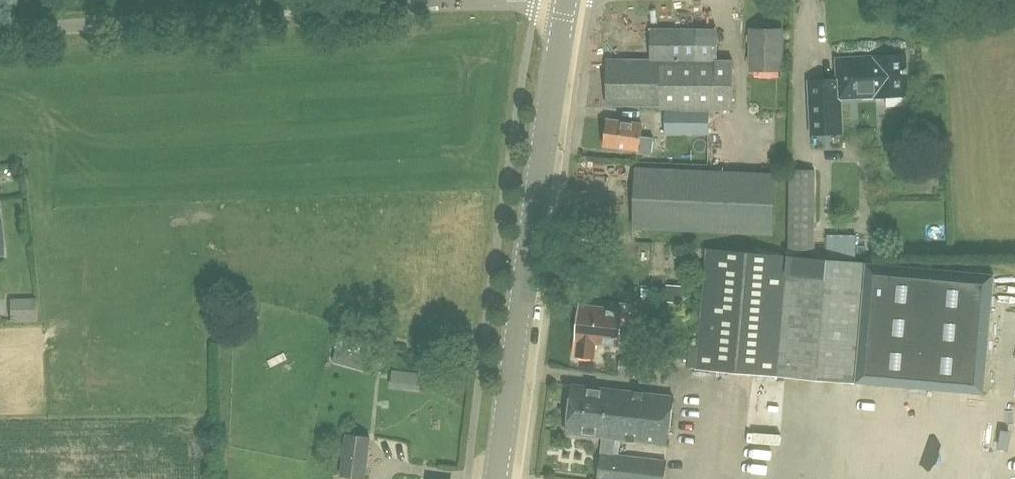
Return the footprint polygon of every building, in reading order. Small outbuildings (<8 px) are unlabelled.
[(731,109),(732,58),(716,57),(717,26),(651,25),(650,61),(609,60),(608,105),(660,106),(660,108),(667,108),(709,108),(731,109)] [(783,29),(751,29),(751,69),(783,69),(783,29)] [(908,94),(906,55),(838,58),(838,79),(809,80),(812,132),(842,131),(840,97),(908,94)] [(667,110),(665,133),(709,133),(709,112),(709,110),(667,110)] [(654,136),(641,135),(643,123),(608,119),(604,145),(639,150),(639,153),(653,155),(654,136)] [(636,168),(634,228),(772,233),(774,173),(636,168)] [(814,169),(790,169),(790,249),(814,249),(814,169)] [(778,375),(788,255),(709,248),(698,367),(778,375)] [(788,262),(778,375),(865,382),(874,263),(788,255),(788,262)] [(994,273),(874,263),(865,382),(984,394),(994,273)] [(14,315),(13,299),(0,300),(0,316),(14,315)] [(23,299),(23,320),(36,320),(35,299),(23,299)] [(618,346),(622,309),(582,305),(577,355),(595,357),(597,343),(618,346)] [(361,368),(364,355),(336,347),(332,360),(361,368)] [(604,445),(619,447),(620,439),(668,444),(674,396),(573,385),(568,433),(604,437),(604,445)] [(821,430),(786,428),(788,392),(765,390),(764,419),(755,418),(752,478),(764,478),(818,478),(821,430)] [(937,405),(936,392),(917,392),(918,405),(937,405)] [(365,478),(366,478),(371,436),(346,433),(341,476),(365,478)] [(911,441),(911,451),(949,453),(949,443),(911,441)] [(619,447),(604,445),(600,478),(665,478),(667,460),(618,455),(619,447)]
